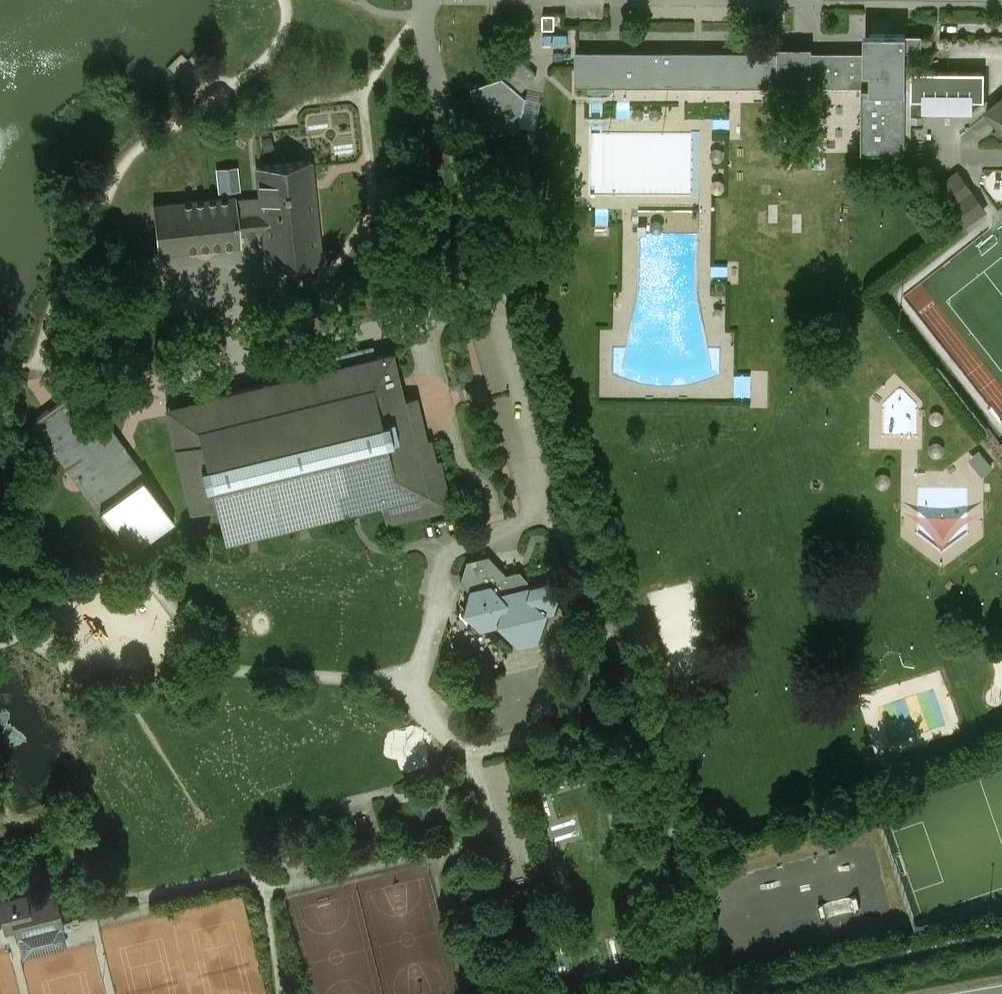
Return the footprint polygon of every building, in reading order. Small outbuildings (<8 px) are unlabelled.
[(555,14),(543,14),(543,28),(555,28),(555,14)] [(906,33),(870,33),(870,54),(870,81),(870,88),(862,88),(861,152),(895,152),(895,91),(906,91),(906,33)] [(780,53),(576,51),(576,84),(589,85),(589,91),(613,91),(613,85),(779,86),(779,78),(780,53)] [(870,54),(780,53),(779,78),(780,80),(870,81),(870,54)] [(521,59),(504,76),(472,87),(489,137),(521,126),(527,96),(522,92),(538,73),(521,59)] [(985,70),(912,70),(911,97),(924,98),(936,98),(960,98),(972,98),(984,98),(985,70)] [(987,109),(1001,129),(1001,98),(987,109)] [(310,162),(257,167),(262,211),(236,214),(234,199),(154,207),(159,254),(239,245),(238,234),(264,231),(268,267),(320,262),(310,162)] [(223,192),(245,188),(240,162),(218,166),(223,192)] [(959,170),(939,184),(969,225),(989,211),(959,170)] [(340,366),(208,398),(210,405),(174,413),(182,444),(175,445),(190,510),(215,504),(222,532),(378,494),(385,521),(446,506),(441,486),(446,485),(440,461),(436,462),(431,440),(427,441),(416,397),(403,400),(391,353),(366,360),(364,350),(338,357),(340,366)] [(124,442),(83,386),(34,421),(98,510),(99,508),(131,553),(176,521),(145,478),(148,476),(124,442)] [(505,574),(487,556),(466,561),(461,576),(473,573),(473,577),(463,610),(479,627),(497,623),(517,644),(535,640),(543,612),(551,610),(558,587),(551,580),(530,585),(529,587),(524,588),(526,580),(518,571),(505,574)] [(0,898),(0,914),(5,933),(14,931),(16,937),(17,936),(63,925),(56,894),(28,901),(26,892),(0,898)] [(72,919),(64,921),(66,929),(74,927),(72,919)] [(63,925),(17,936),(22,957),(68,945),(63,925)]
